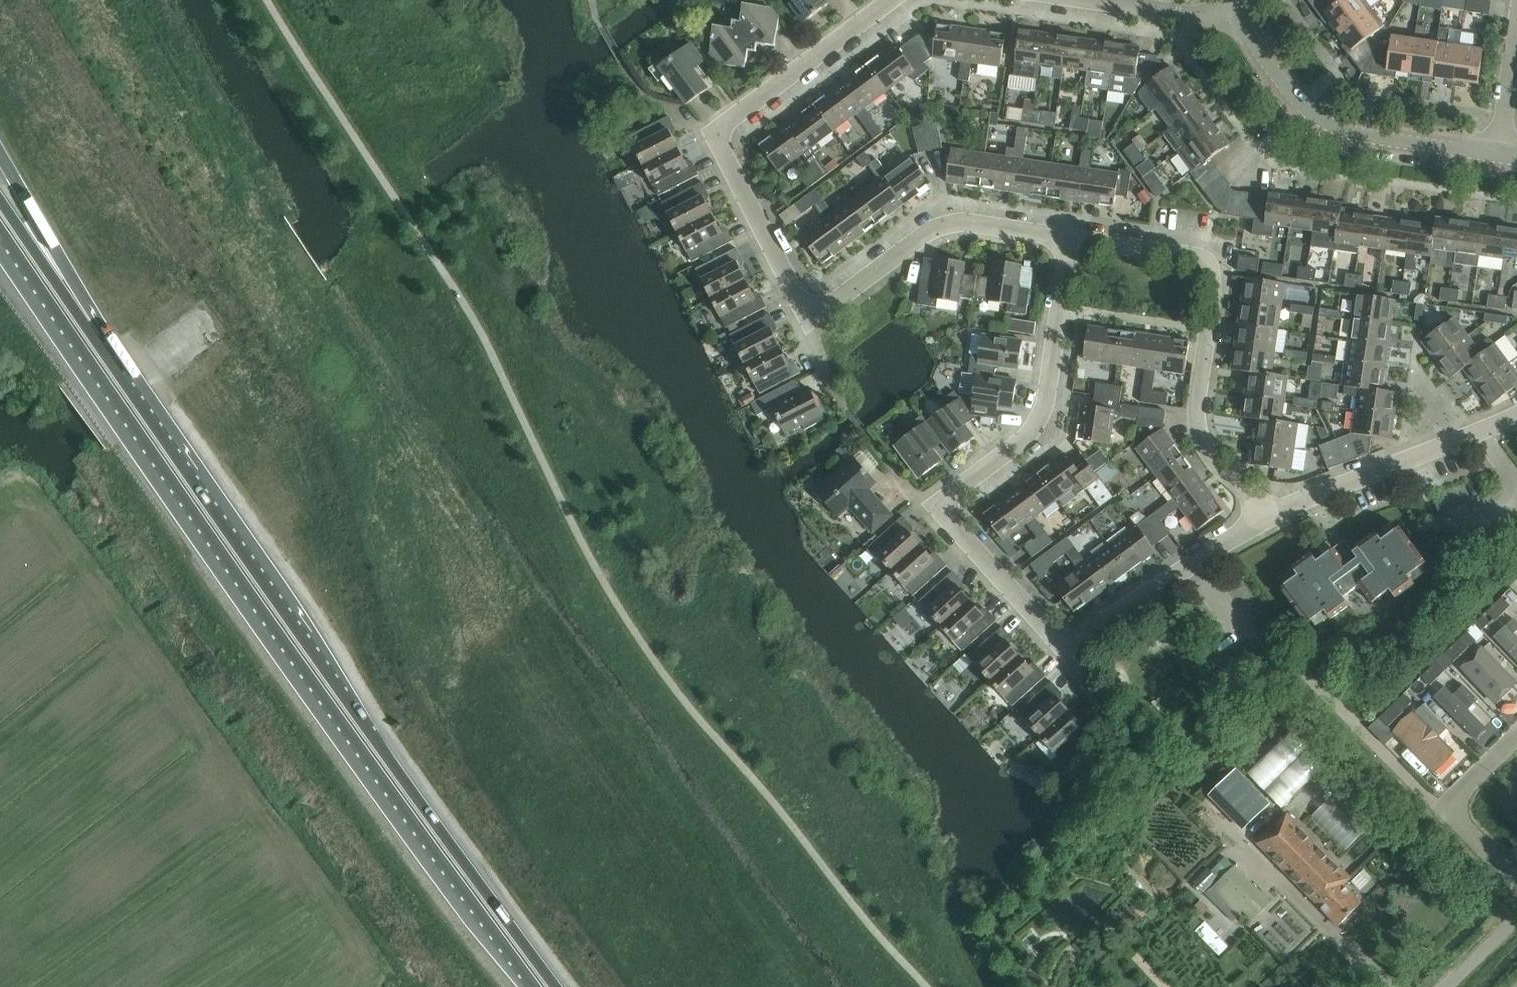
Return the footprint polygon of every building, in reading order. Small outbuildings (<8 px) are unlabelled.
[(804,22),(828,4),(824,0),(793,0),(789,3),(804,22)] [(1325,24),(1330,20),(1338,31),(1371,7),(1366,0),(1364,0),(1360,3),(1358,0),(1307,0),(1325,24)] [(1491,0),(1466,0),(1465,9),(1489,13),(1491,0)] [(713,26),(710,53),(718,64),(745,68),(748,50),(756,52),(757,44),(775,46),(779,19),(770,8),(743,4),(740,22),(732,20),(731,28),(713,26)] [(1387,29),(1371,7),(1338,31),(1346,42),(1341,46),(1362,73),(1377,47),(1387,29)] [(965,68),(971,29),(937,24),(935,37),(918,35),(908,42),(924,63),(932,57),(961,61),(960,67),(965,68)] [(1416,25),(1415,34),(1409,74),(1423,76),(1422,82),(1431,83),(1432,77),(1437,43),(1436,43),(1424,41),(1426,27),(1416,25)] [(965,68),(960,67),(958,80),(969,81),(971,63),(1000,67),(1005,34),(971,29),(965,68)] [(1438,29),(1436,43),(1437,43),(1432,77),(1445,78),(1444,85),(1454,86),(1459,46),(1447,44),(1449,30),(1438,29)] [(1020,30),(1015,61),(1013,76),(1008,76),(1007,86),(1017,88),(1018,77),(1022,78),(1024,62),(1039,64),(1044,34),(1020,30)] [(1389,48),(1377,47),(1362,73),(1395,78),(1396,72),(1409,74),(1415,34),(1406,32),(1405,38),(1391,36),(1389,48)] [(1044,34),(1039,64),(1055,66),(1053,78),(1061,80),(1063,68),(1068,37),(1044,34)] [(1472,48),(1459,46),(1454,86),(1463,88),(1464,82),(1478,84),(1485,36),(1474,34),(1472,48)] [(1068,37),(1063,68),(1087,71),(1091,41),(1068,37)] [(1091,41),(1087,71),(1111,75),(1115,44),(1091,41)] [(924,63),(908,42),(898,49),(894,44),(867,64),(887,91),(909,74),(914,81),(929,69),(924,63)] [(675,89),(686,105),(708,89),(693,69),(704,61),(691,43),(676,55),(673,51),(648,69),(658,83),(662,80),(671,92),(675,89)] [(1115,44),(1111,75),(1108,92),(1132,95),(1142,79),(1156,56),(1139,53),(1140,48),(1115,44)] [(1142,79),(1146,85),(1141,88),(1138,94),(1151,112),(1156,108),(1186,86),(1171,67),(1167,70),(1156,56),(1142,79)] [(867,64),(840,84),(863,116),(859,119),(867,129),(875,123),(864,108),(887,91),(867,64)] [(840,84),(813,104),(833,131),(855,114),(859,119),(863,116),(840,84)] [(1200,105),(1186,86),(1156,108),(1171,127),(1200,105)] [(813,104),(786,124),(806,151),(810,156),(805,159),(813,169),(821,163),(814,154),(821,149),(816,143),(833,131),(813,104)] [(1200,105),(1171,127),(1163,133),(1177,152),(1214,125),(1200,105)] [(1031,123),(1033,110),(1024,109),(1022,122),(1031,123)] [(1056,114),(1033,110),(1031,123),(1054,127),(1056,114)] [(1078,130),(1080,117),(1071,116),(1069,129),(1078,130)] [(1089,119),(1080,117),(1078,130),(1087,132),(1089,119)] [(936,122),(924,125),(930,151),(942,148),(936,122)] [(875,123),(867,129),(874,139),(882,133),(875,123)] [(643,166),(678,148),(669,130),(658,135),(653,124),(628,137),(643,166)] [(806,151),(786,124),(758,145),(778,171),(802,154),(805,159),(810,156),(806,151)] [(930,151),(924,125),(912,128),(918,154),(930,151)] [(1229,144),(1214,125),(1177,152),(1191,172),(1190,173),(1197,182),(1217,167),(1211,158),(1229,144)] [(1018,127),(1016,140),(1026,141),(1028,129),(1018,127)] [(1129,158),(1139,151),(1139,150),(1147,144),(1140,134),(1131,140),(1134,143),(1123,151),(1129,158)] [(985,154),(980,187),(1013,192),(1018,159),(1019,153),(1024,154),(1026,141),(1016,140),(1014,149),(1007,148),(1005,157),(985,154)] [(678,148),(643,166),(658,196),(699,175),(693,164),(688,167),(678,148)] [(980,187),(985,154),(951,149),(946,182),(980,187)] [(1051,164),(1046,197),(1080,202),(1085,163),(1091,164),(1092,151),(1082,149),(1079,168),(1051,164)] [(1144,158),(1139,151),(1129,158),(1134,166),(1144,158)] [(880,172),(884,169),(876,159),(872,162),(865,152),(856,159),(863,168),(868,165),(879,180),(856,197),(876,224),(903,204),(880,172)] [(1018,159),(1013,192),(1046,197),(1051,164),(1023,160),(1024,154),(1019,153),(1018,159)] [(887,174),(884,169),(880,172),(903,204),(931,183),(911,157),(887,174)] [(821,163),(813,169),(800,179),(808,188),(828,173),(821,163)] [(1090,170),(1091,164),(1085,163),(1080,202),(1114,207),(1115,195),(1127,197),(1131,171),(1119,169),(1118,174),(1090,170)] [(1144,176),(1151,171),(1148,166),(1141,171),(1144,176)] [(1224,176),(1217,167),(1197,182),(1204,191),(1224,176)] [(1231,185),(1224,176),(1204,191),(1217,209),(1231,185)] [(677,232),(712,214),(703,196),(708,193),(702,182),(662,203),(677,232)] [(815,189),(779,215),(779,216),(786,226),(814,205),(822,199),(815,189)] [(1243,218),(1247,193),(1234,191),(1220,214),(1243,218)] [(1247,193),(1243,218),(1254,219),(1258,194),(1247,193)] [(1258,194),(1254,219),(1252,234),(1272,237),(1273,225),(1289,228),(1294,197),(1270,193),(1269,196),(1258,194)] [(822,199),(814,205),(821,215),(826,212),(849,244),(876,224),(856,197),(833,214),(822,199)] [(1317,200),(1294,197),(1289,228),(1313,231),(1317,200)] [(1317,200),(1313,231),(1310,247),(1334,250),(1335,242),(1336,234),(1337,235),(1340,212),(1341,212),(1342,204),(1317,200)] [(1350,213),(1341,212),(1340,212),(1337,235),(1336,234),(1335,242),(1334,250),(1358,254),(1359,246),(1364,215),(1364,211),(1350,209),(1350,213)] [(821,215),(825,220),(802,238),(822,264),(849,244),(826,212),(821,215)] [(721,233),(712,214),(677,232),(692,262),(733,241),(727,230),(721,233)] [(1364,215),(1359,246),(1383,249),(1388,219),(1364,215)] [(1432,249),(1431,256),(1430,264),(1453,268),(1453,264),(1454,264),(1455,252),(1460,221),(1436,218),(1434,226),(1435,226),(1431,249),(1432,249)] [(1388,219),(1383,249),(1407,253),(1411,222),(1388,219)] [(1455,252),(1454,264),(1477,267),(1479,255),(1484,225),(1460,221),(1455,252)] [(1411,222),(1407,253),(1404,270),(1414,271),(1415,264),(1414,261),(1415,254),(1431,256),(1432,249),(1431,249),(1435,226),(1434,226),(1411,222)] [(1507,228),(1484,225),(1479,255),(1503,259),(1507,228)] [(1503,259),(1516,261),(1516,230),(1507,228),(1503,259)] [(711,298),(746,280),(736,262),(742,259),(736,248),(695,269),(711,298)] [(1259,258),(1239,255),(1237,271),(1257,273),(1259,258)] [(973,297),(976,277),(962,275),(964,263),(936,259),(933,280),(921,279),(917,304),(936,307),(937,299),(958,303),(959,295),(973,297)] [(976,277),(973,297),(987,299),(987,301),(1008,304),(1006,312),(1026,315),(1030,289),(1018,287),(1021,265),(993,261),(990,279),(976,277)] [(1305,280),(1307,268),(1298,267),(1296,279),(1305,280)] [(1307,268),(1305,280),(1314,282),(1316,269),(1307,268)] [(872,294),(888,284),(882,274),(866,284),(872,294)] [(1353,288),(1355,275),(1346,274),(1344,286),(1353,288)] [(1364,276),(1355,275),(1353,288),(1362,289),(1364,276)] [(1245,278),(1241,301),(1281,307),(1284,284),(1245,278)] [(755,298),(746,280),(711,298),(726,328),(766,307),(761,296),(755,298)] [(1400,295),(1402,282),(1393,281),(1392,293),(1400,295)] [(1402,282),(1400,295),(1409,296),(1411,283),(1402,282)] [(1448,302),(1450,289),(1441,288),(1440,301),(1448,302)] [(1450,289),(1448,302),(1457,303),(1459,290),(1450,289)] [(1355,294),(1351,317),(1391,323),(1394,300),(1355,294)] [(1495,308),(1497,296),(1488,295),(1486,307),(1495,308)] [(1506,297),(1497,296),(1495,308),(1504,310),(1506,297)] [(1241,301),(1238,324),(1277,329),(1281,307),(1241,301)] [(1301,314),(1302,306),(1291,304),(1290,312),(1301,314)] [(1302,306),(1301,314),(1312,316),(1314,307),(1302,306)] [(1330,318),(1331,310),(1319,309),(1318,317),(1330,318)] [(1342,312),(1331,310),(1330,318),(1341,320),(1342,312)] [(1495,323),(1496,315),(1485,313),(1484,321),(1495,323)] [(1496,315),(1495,323),(1506,324),(1507,317),(1496,315)] [(1351,317),(1348,340),(1387,346),(1391,323),(1351,317)] [(1435,360),(1467,336),(1453,317),(1421,341),(1435,360)] [(744,364),(780,346),(770,328),(760,333),(754,322),(729,335),(744,364)] [(1277,329),(1238,324),(1235,346),(1274,352),(1277,329)] [(1117,364),(1122,331),(1088,326),(1083,359),(1117,364)] [(1155,336),(1122,331),(1117,364),(1150,369),(1155,336)] [(994,378),(994,377),(996,365),(1018,369),(1022,341),(982,335),(979,355),(971,354),(968,373),(976,375),(994,378)] [(1189,341),(1155,336),(1150,369),(1184,374),(1189,341)] [(1476,347),(1467,336),(1435,360),(1449,379),(1463,369),(1462,368),(1481,354),(1494,344),(1493,342),(1491,343),(1489,340),(1486,342),(1485,341),(1476,347)] [(1348,340),(1345,362),(1384,368),(1387,346),(1348,340)] [(1508,363),(1494,344),(1481,354),(1462,368),(1463,369),(1476,386),(1508,363)] [(780,346),(744,364),(760,394),(800,373),(795,362),(789,365),(780,346)] [(1274,352),(1235,346),(1231,369),(1248,372),(1248,371),(1271,375),(1271,374),(1274,352)] [(1294,359),(1295,351),(1284,350),(1283,357),(1294,359)] [(1295,351),(1294,359),(1306,361),(1307,353),(1295,351)] [(1313,354),(1312,362),(1334,365),(1336,357),(1313,354)] [(1384,368),(1345,362),(1341,386),(1344,386),(1358,388),(1358,387),(1381,391),(1381,390),(1384,368)] [(1476,386),(1490,405),(1516,385),(1516,375),(1508,363),(1476,386)] [(1248,371),(1248,372),(1245,394),(1284,400),(1287,376),(1271,374),(1271,375),(1248,371)] [(963,394),(959,397),(970,412),(971,414),(991,417),(992,405),(1012,408),(1016,380),(994,377),(994,378),(976,375),(973,395),(963,394)] [(1152,391),(1154,379),(1144,377),(1142,390),(1152,391)] [(1288,378),(1289,389),(1306,389),(1306,377),(1288,378)] [(800,391),(795,380),(751,403),(757,416),(773,408),(786,433),(802,424),(805,430),(824,420),(808,387),(800,391)] [(1096,383),(1094,395),(1120,399),(1122,387),(1096,383)] [(1358,388),(1344,386),(1343,394),(1356,396),(1354,410),(1394,416),(1397,393),(1381,390),(1381,391),(1358,387),(1358,388)] [(1152,391),(1142,390),(1140,402),(1166,406),(1168,394),(1152,391)] [(959,397),(954,391),(939,403),(943,409),(927,421),(938,436),(937,436),(951,454),(973,437),(960,419),(970,412),(959,397)] [(1284,400),(1245,394),(1241,417),(1258,419),(1281,422),(1281,421),(1284,400)] [(1120,399),(1094,395),(1092,407),(1081,405),(1076,440),(1109,444),(1112,425),(1122,419),(1137,421),(1139,407),(1119,404),(1120,399)] [(1304,407),(1305,399),(1294,397),(1293,405),(1304,407)] [(1317,400),(1305,399),(1304,407),(1315,408),(1317,400)] [(1323,401),(1321,409),(1333,411),(1334,403),(1323,401)] [(1137,421),(1139,422),(1136,441),(1140,441),(1142,444),(1136,449),(1156,476),(1183,456),(1161,427),(1162,423),(1163,423),(1165,411),(1139,407),(1137,421)] [(1351,433),(1347,435),(1357,458),(1369,454),(1371,436),(1391,439),(1394,416),(1354,410),(1351,433)] [(938,436),(927,421),(922,415),(907,427),(911,433),(894,446),(919,478),(941,461),(928,443),(937,436),(938,436)] [(1258,419),(1255,441),(1294,447),(1297,424),(1281,421),(1281,422),(1258,419)] [(1357,458),(1347,435),(1336,439),(1345,463),(1357,458)] [(1294,447),(1255,441),(1251,465),(1291,470),(1294,447)] [(1328,469),(1339,465),(1330,441),(1319,446),(1328,469)] [(1065,453),(1037,473),(1057,500),(1072,489),(1077,495),(1099,479),(1081,455),(1072,462),(1065,453)] [(1203,483),(1183,456),(1156,476),(1176,503),(1203,483)] [(876,483),(853,458),(816,491),(838,517),(849,507),(872,533),(891,515),(869,489),(876,483)] [(1057,500),(1037,473),(1010,493),(1030,520),(1034,525),(1029,528),(1037,538),(1045,532),(1034,517),(1057,500)] [(1224,511),(1203,483),(1176,503),(1197,530),(1224,511)] [(1030,520),(1010,493),(983,514),(1002,541),(1026,523),(1029,528),(1034,525),(1030,520)] [(1165,505),(1155,513),(1161,521),(1171,513),(1165,505)] [(1155,513),(1145,519),(1161,540),(1170,533),(1161,521),(1155,513)] [(903,516),(889,528),(869,547),(891,571),(920,545),(907,529),(911,525),(903,516)] [(1136,525),(1108,545),(1128,572),(1155,551),(1152,547),(1161,540),(1145,519),(1137,526),(1136,525)] [(1362,554),(1351,562),(1346,566),(1333,549),(1316,561),(1310,553),(1291,567),(1297,575),(1280,588),(1307,624),(1324,611),(1330,619),(1349,605),(1343,597),(1359,586),(1372,603),(1389,590),(1395,598),(1414,584),(1408,576),(1425,563),(1398,527),(1381,540),(1375,532),(1356,546),(1362,554)] [(1037,538),(1025,547),(1032,557),(1053,541),(1045,532),(1037,538)] [(1066,553),(1074,547),(1067,537),(1030,565),(1039,576),(1055,564),(1053,562),(1066,553)] [(920,545),(891,571),(913,596),(947,565),(939,556),(934,560),(920,545)] [(1085,562),(1074,547),(1066,553),(1073,563),(1078,560),(1101,592),(1128,572),(1108,545),(1085,562)] [(1073,563),(1077,568),(1054,586),(1073,612),(1101,592),(1078,560),(1073,563)] [(940,626),(970,600),(956,585),(961,581),(952,571),(918,602),(940,626)] [(1501,597),(1486,612),(1495,621),(1510,606),(1501,597)] [(983,615),(970,600),(940,626),(963,651),(997,620),(988,611),(983,615)] [(990,682),(1019,655),(1006,640),(1010,636),(1002,626),(968,657),(990,682)] [(1459,638),(1444,653),(1453,662),(1468,647),(1459,638)] [(1515,688),(1480,651),(1469,661),(1470,662),(1460,672),(1504,717),(1514,707),(1505,698),(1515,688)] [(1019,655),(990,682),(1012,706),(1046,676),(1038,666),(1033,670),(1019,655)] [(1436,661),(1421,676),(1430,685),(1445,670),(1436,661)] [(1464,687),(1455,678),(1432,700),(1474,743),(1489,728),(1456,695),(1464,687)] [(1425,687),(1417,680),(1410,687),(1418,694),(1425,687)] [(1039,737),(1069,710),(1055,695),(1060,691),(1052,682),(1017,712),(1039,737)] [(1395,702),(1381,711),(1390,723),(1403,713),(1395,702)] [(1083,726),(1069,710),(1039,737),(1062,762),(1096,731),(1087,722),(1083,726)] [(1449,735),(1423,710),(1394,739),(1436,781),(1458,758),(1442,742),(1449,735)] [(1248,774),(1282,806),(1320,765),(1285,734),(1248,774)] [(1210,794),(1244,829),(1269,803),(1236,769),(1210,794)] [(1338,926),(1361,903),(1344,885),(1350,878),(1287,814),(1257,843),(1338,926)] [(1252,921),(1270,903),(1234,866),(1211,888),(1238,916),(1243,911),(1252,921)]
